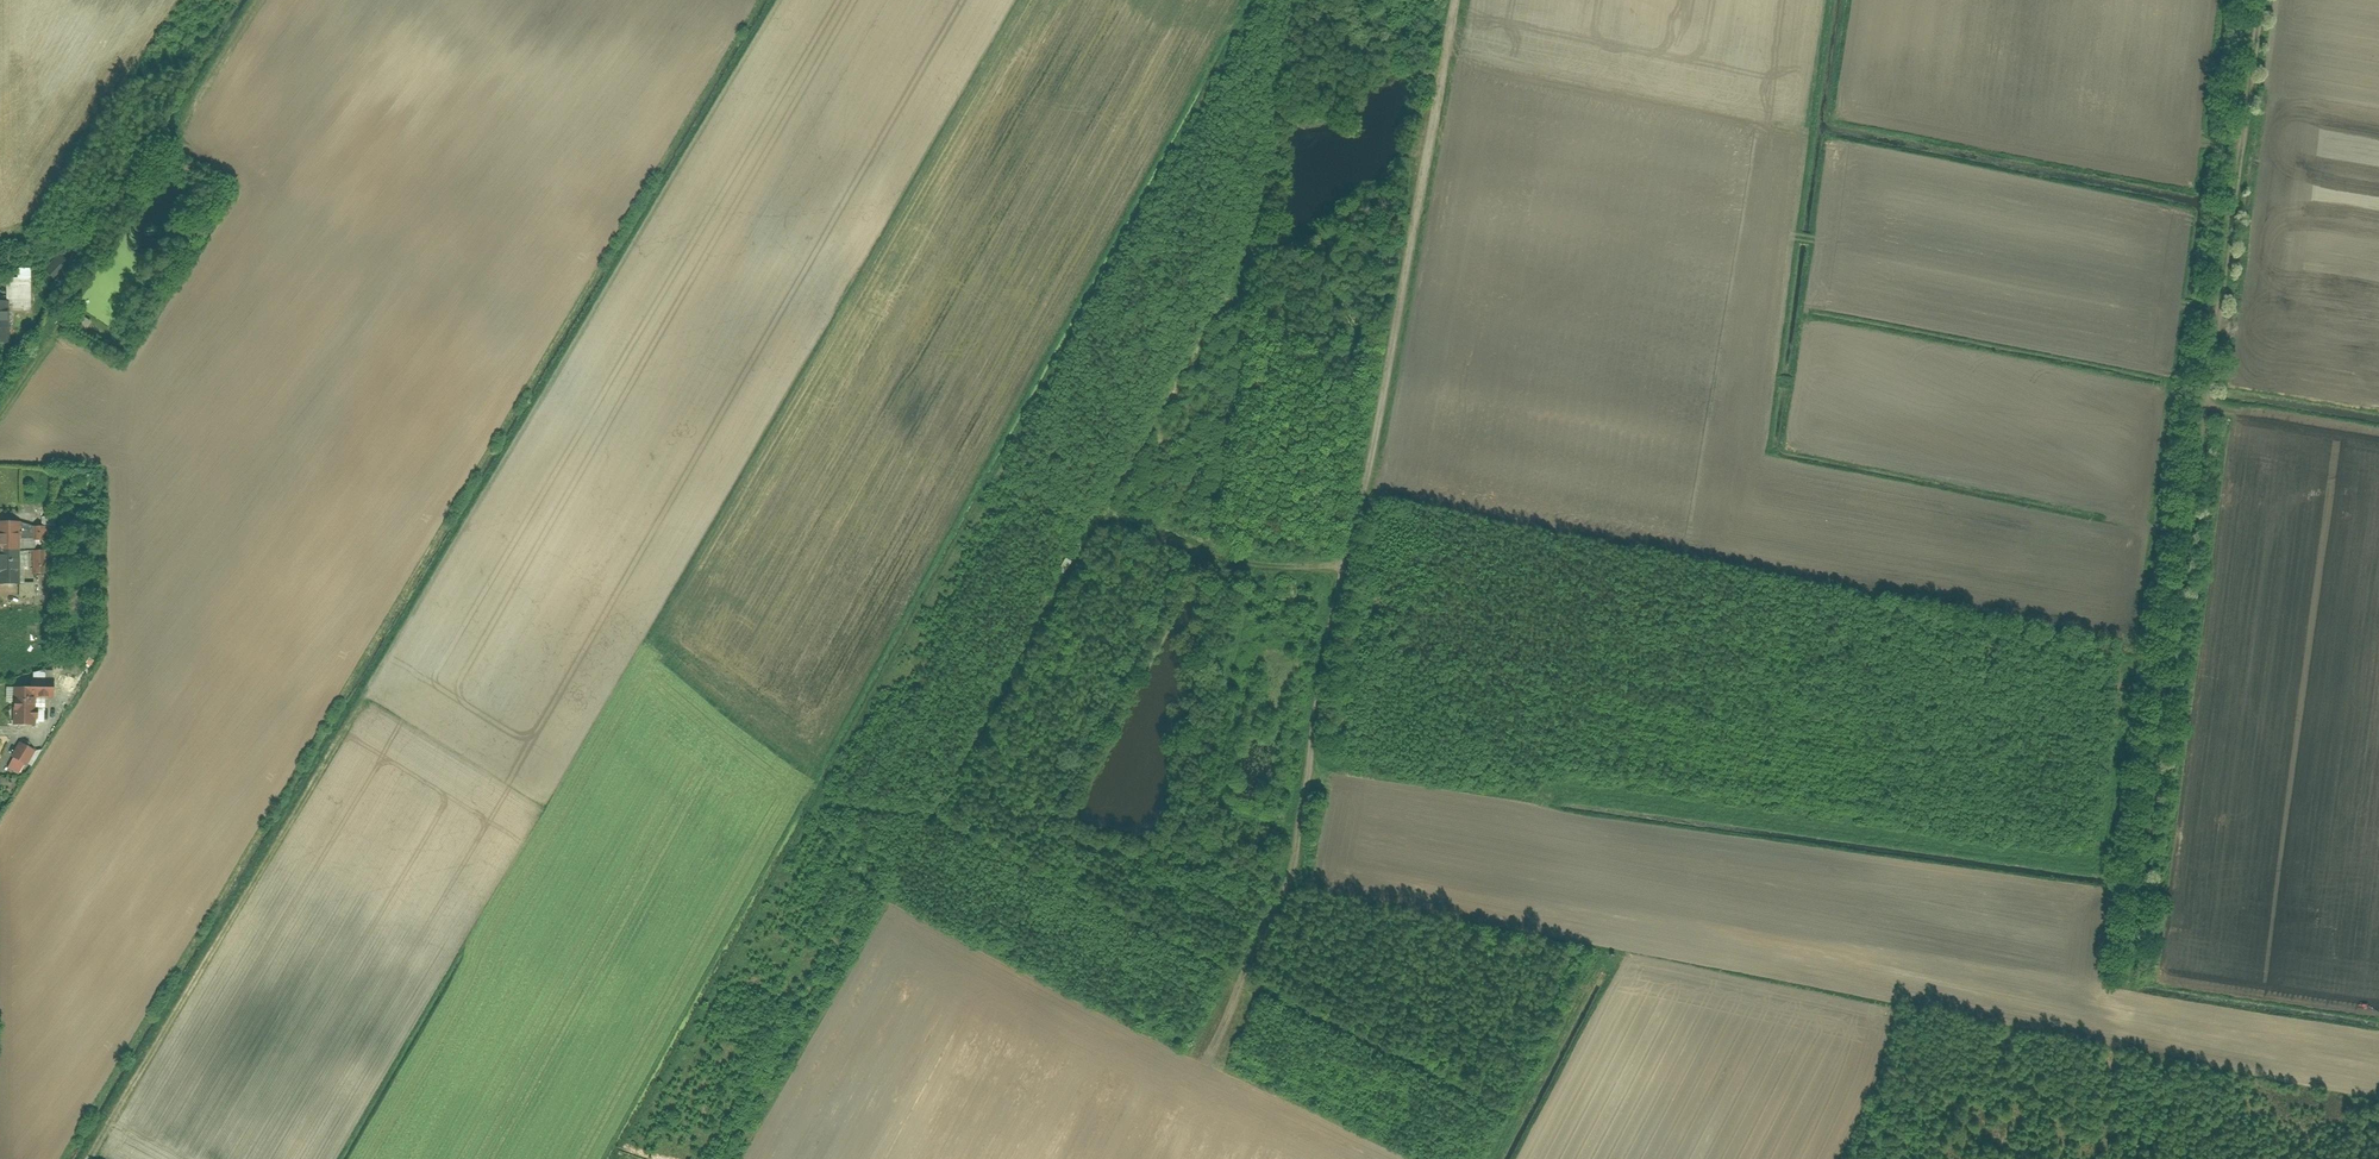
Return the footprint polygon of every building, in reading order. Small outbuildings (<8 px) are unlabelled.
[(59,254),(42,271),(55,282),(71,265),(59,254)] [(7,303),(7,313),(30,313),(30,270),(17,270),(17,279),(7,279),(7,303)] [(83,317),(76,326),(85,332),(91,322),(83,317)] [(0,520),(0,582),(18,582),(19,520),(0,520)] [(22,549),(44,548),(43,525),(21,526),(22,549)] [(51,551),(35,552),(35,571),(51,571),(51,551)] [(18,677),(17,724),(40,724),(40,695),(41,678),(18,677)] [(59,678),(41,678),(40,695),(59,695),(59,678)] [(25,741),(11,765),(24,773),(38,749),(25,741)]
